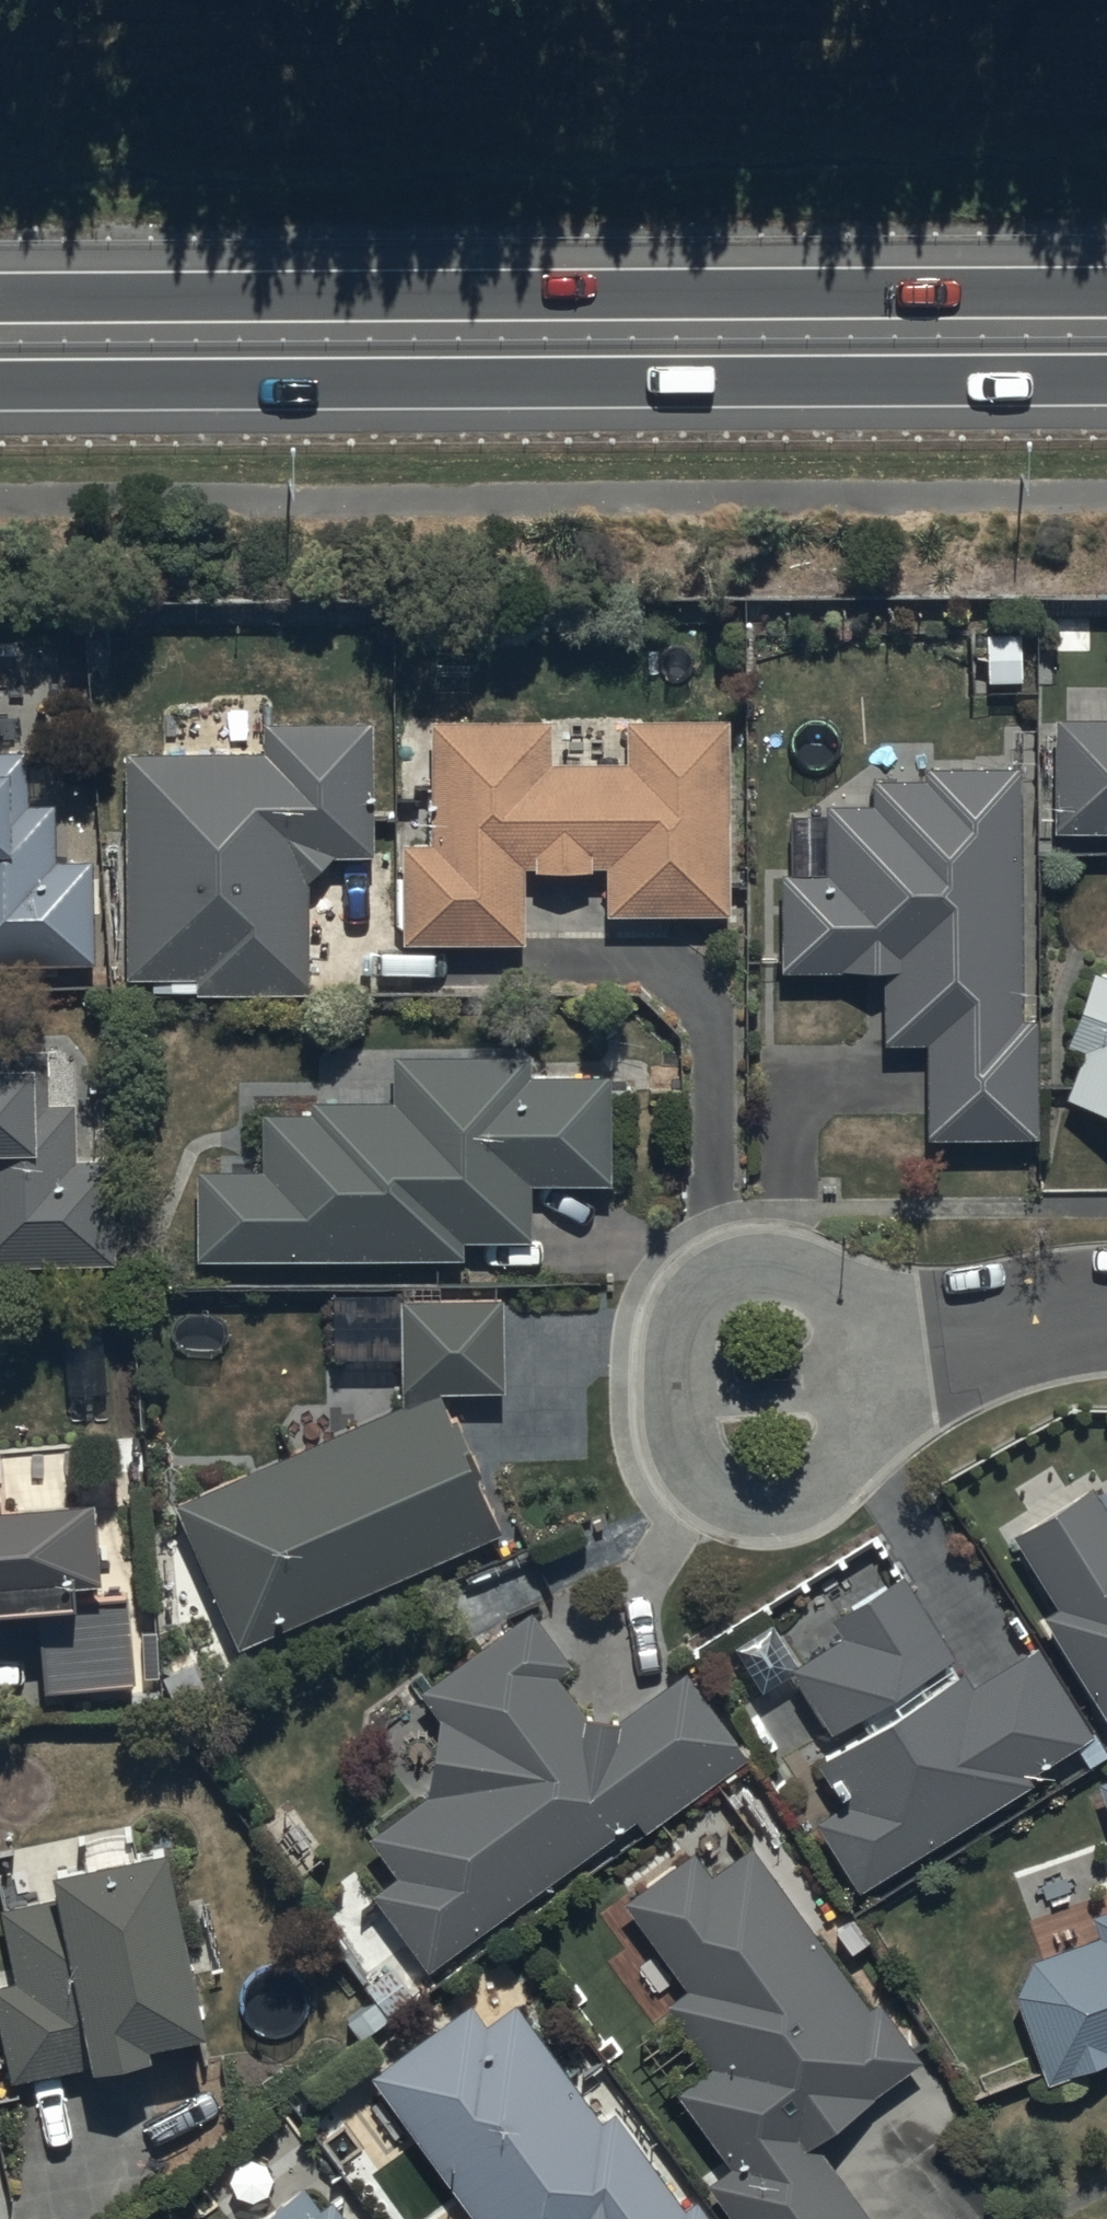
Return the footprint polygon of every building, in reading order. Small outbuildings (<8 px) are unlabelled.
[(1051,727),(1050,841),(1106,841),(1106,728),(1051,727)] [(549,731),(430,731),(430,853),(404,853),(404,954),(522,954),(522,878),(535,878),(535,884),(589,884),(589,879),(608,879),(608,922),(722,922),(722,730),(627,730),(627,772),(549,772),(549,731)] [(125,759),(124,985),(191,985),(191,1001),(307,1001),(307,892),(331,865),(370,865),(370,734),(260,734),(260,759),(125,759)] [(92,957),(89,852),(53,853),(51,794),(26,795),(24,743),(0,744),(0,960),(92,957)] [(1017,1030),(1015,778),(921,779),(921,787),(870,788),(870,814),(827,815),(828,882),(779,882),(779,979),(874,978),(875,1053),(927,1052),(928,1148),(1034,1147),(1033,1030),(1017,1030)] [(1091,983),(1064,1055),(1081,1061),(1063,1111),(1106,1127),(1106,989),(1091,983)] [(111,1260),(108,1150),(74,1150),(73,1097),(45,1098),(44,1045),(0,1045),(0,1262),(111,1260)] [(261,1179),(193,1179),(193,1269),(460,1269),(460,1250),(527,1250),(527,1194),(607,1194),(607,1088),(526,1088),(526,1065),(390,1065),(390,1110),(310,1110),(310,1121),(261,1121),(261,1179)] [(400,1414),(169,1515),(235,1662),(503,1541),(441,1404),(499,1403),(498,1310),(399,1311),(400,1414)] [(1087,1495),(1010,1546),(1055,1614),(1035,1627),(1105,1734),(1106,1732),(1106,1526),(1087,1495)] [(0,1532),(0,1630),(39,1627),(44,1701),(132,1695),(126,1608),(97,1609),(92,1526),(0,1532)] [(811,1831),(853,1902),(1030,1796),(1025,1787),(1089,1749),(1033,1655),(969,1693),(904,1583),(824,1630),(836,1650),(788,1678),(835,1757),(815,1769),(841,1813),(811,1831)] [(373,1901),(426,1979),(630,1832),(638,1843),(746,1766),(685,1681),(618,1729),(587,1728),(557,1688),(570,1678),(528,1623),(419,1705),(435,1725),(427,1806),(369,1846),(396,1885),(373,1901)] [(1095,1790),(1106,1825),(1106,1786),(1095,1790)] [(746,1852),(706,1882),(689,1860),(621,1910),(682,1995),(659,2012),(708,2078),(677,2100),(731,2173),(705,2192),(724,2218),(863,2218),(813,2150),(921,2071),(877,2011),(868,2018),(746,1852)] [(160,1869),(45,1895),(48,1907),(0,1917),(0,1952),(9,1993),(0,1995),(0,2035),(13,2093),(86,2077),(90,2094),(149,2081),(145,2066),(201,2053),(160,1869)] [(1089,1926),(1096,1946),(1030,1968),(1016,2004),(1048,2095),(1106,2074),(1106,1920),(1089,1926)] [(368,2085),(467,2218),(697,2218),(690,2209),(682,2216),(614,2123),(601,2133),(513,2013),(487,2032),(470,2009),(368,2085)] [(328,2207),(316,2215),(300,2194),(267,2218),(337,2218),(328,2207)]
